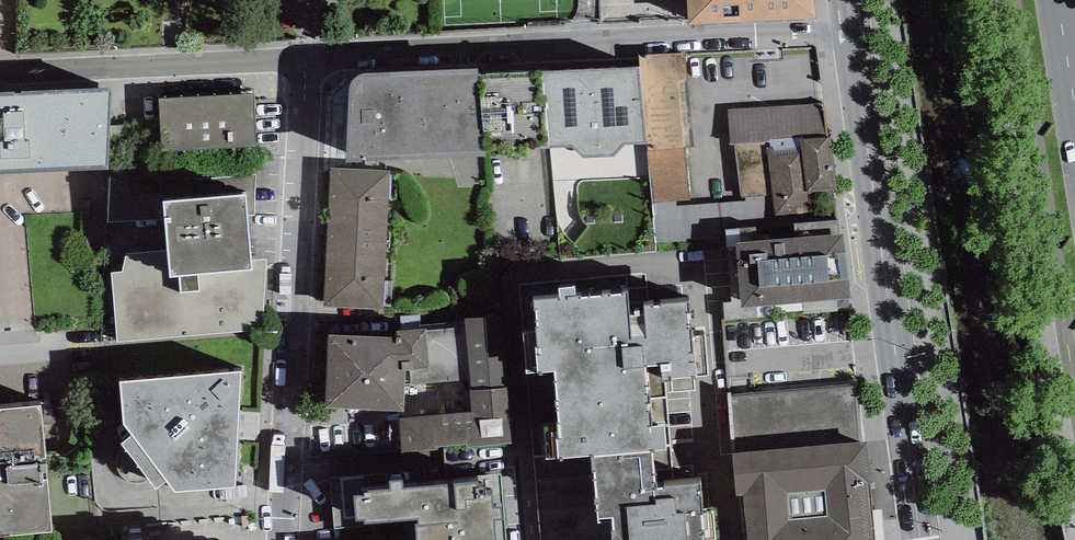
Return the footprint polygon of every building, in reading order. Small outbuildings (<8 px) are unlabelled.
[(688,26),(813,18),(811,0),(686,0),(688,26)] [(624,146),(647,143),(640,68),(542,73),(549,148),(572,147),(584,158),(614,157),(624,146)] [(350,83),(346,162),(485,156),(478,75),(477,70),(361,75),(355,78),(350,83)] [(542,73),(478,75),(485,156),(492,266),(558,262),(549,148),(542,73)] [(0,93),(0,173),(107,170),(108,127),(110,90),(0,93)] [(254,94),(158,99),(160,125),(161,153),(256,148),(254,94)] [(824,103),(727,111),(730,143),(735,143),(740,196),(774,193),(776,215),(808,212),(807,192),(836,190),(832,137),(827,137),(824,103)] [(160,125),(108,127),(107,170),(110,170),(107,222),(165,219),(164,202),(175,201),(172,162),(161,163),(161,153),(160,125)] [(685,148),(647,151),(652,203),(690,200),(685,148)] [(330,169),(326,241),(387,244),(390,172),(330,169)] [(175,201),(164,202),(165,219),(169,251),(170,277),(252,269),(251,261),(245,195),(175,201)] [(847,234),(736,243),(741,308),(852,298),(847,234)] [(387,244),(326,241),(324,307),(385,310),(387,244)] [(169,251),(126,255),(122,272),(110,273),(115,342),(261,330),(268,259),(251,261),(252,269),(170,277),(169,251)] [(574,278),(519,283),(534,462),(653,452),(666,451),(664,426),(652,427),(647,367),(660,365),(661,378),(709,374),(706,335),(692,336),(689,301),(643,305),(644,316),(629,317),(627,284),(575,288),(574,278)] [(501,316),(465,319),(466,327),(470,379),(473,413),(399,419),(402,452),(511,443),(501,316)] [(462,327),(426,331),(429,369),(410,370),(411,384),(470,379),(466,327),(462,327)] [(397,338),(328,335),(325,408),(404,412),(403,370),(410,370),(429,369),(426,331),(426,329),(396,332),(397,338)] [(243,372),(121,383),(125,426),(131,437),(122,443),(157,489),(168,481),(176,492),(237,488),(243,372)] [(728,396),(732,455),(859,442),(851,386),(728,396)] [(0,411),(0,538),(52,533),(40,407),(0,411)] [(732,455),(736,496),(743,495),(747,539),(874,539),(869,483),(872,483),(868,442),(859,442),(732,455)] [(653,452),(534,462),(541,539),(719,539),(716,508),(703,509),(701,484),(656,488),(653,452)] [(501,474),(478,476),(478,482),(402,488),(402,481),(390,482),(390,489),(363,492),(363,495),(354,496),(356,520),(364,520),(364,524),(418,519),(418,525),(415,526),(416,539),(507,539),(501,474)]
